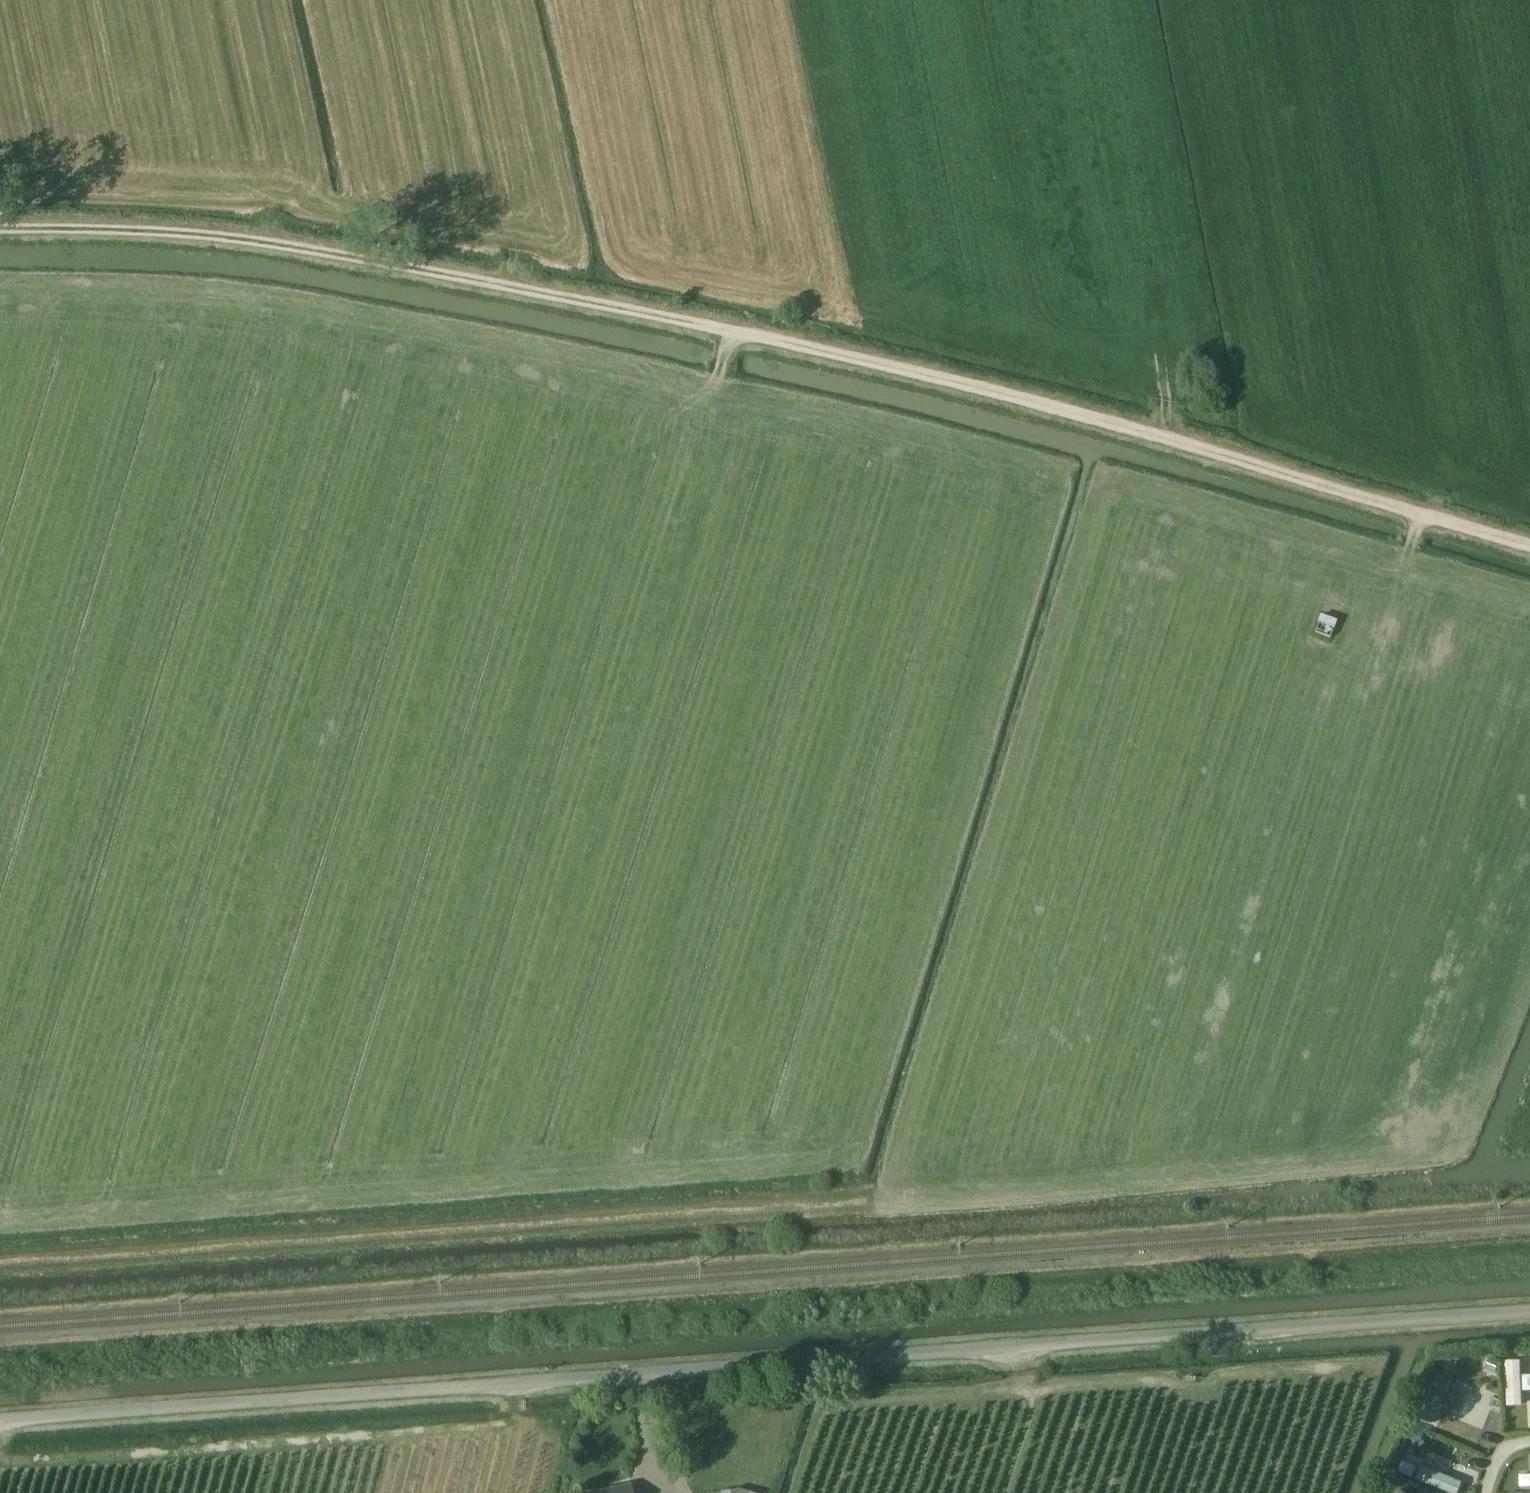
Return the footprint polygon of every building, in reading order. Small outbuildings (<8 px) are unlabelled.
[(1320,615),(1314,632),(1330,638),(1336,620),(1320,615)] [(1451,1415),(1459,1395),(1446,1389),(1458,1361),(1443,1355),(1414,1422),(1436,1432),(1444,1413),(1451,1415)] [(1503,1359),(1504,1405),(1521,1404),(1520,1359),(1503,1359)] [(1394,1467),(1448,1492),(1459,1492),(1464,1481),(1471,1484),(1484,1458),(1454,1444),(1449,1455),(1428,1445),(1430,1441),(1411,1432),(1394,1467)]
